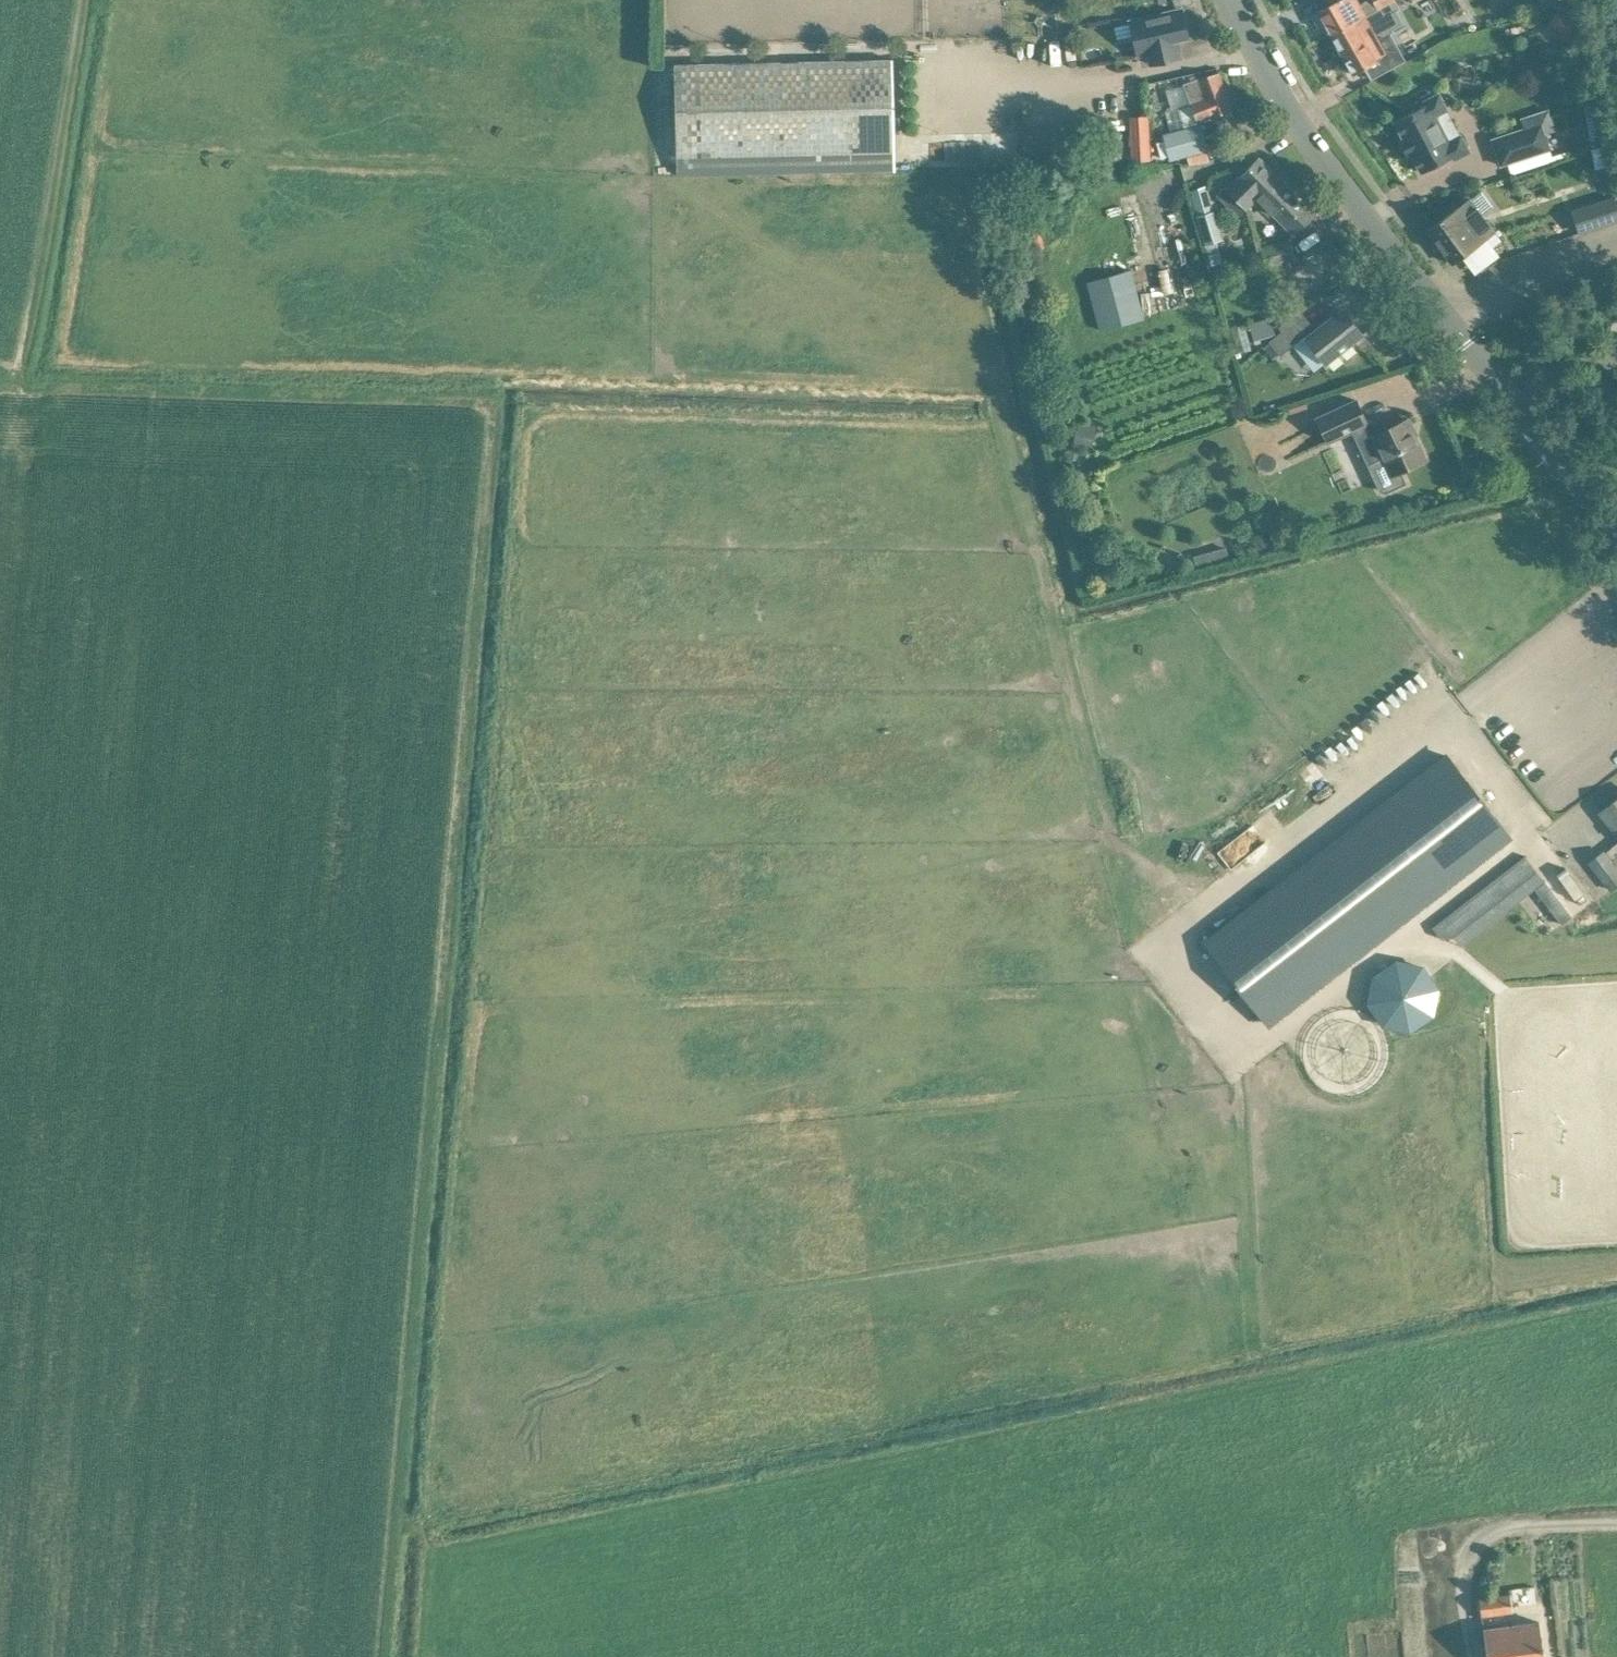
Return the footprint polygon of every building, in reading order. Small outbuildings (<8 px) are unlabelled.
[(1330,33),(1387,0),(1367,0),(1359,4),(1357,0),(1325,0),(1328,6),(1318,12),(1330,33)] [(1330,33),(1353,75),(1373,64),(1377,61),(1365,40),(1376,34),(1383,38),(1394,32),(1393,30),(1403,23),(1397,11),(1400,9),(1395,0),(1387,0),(1330,33)] [(1176,40),(1188,37),(1182,9),(1131,21),(1138,55),(1148,53),(1151,64),(1180,57),(1176,40)] [(1563,50),(1573,34),(1554,22),(1544,38),(1563,50)] [(892,59),(674,64),(676,158),(719,157),(720,176),(895,172),(892,59)] [(1231,109),(1219,74),(1197,78),(1183,84),(1197,122),(1231,109)] [(1394,122),(1411,153),(1421,172),(1452,155),(1455,160),(1469,152),(1460,135),(1447,142),(1434,118),(1444,113),(1446,107),(1440,97),(1435,95),(1424,101),(1426,105),(1394,122)] [(1132,161),(1150,160),(1148,116),(1130,117),(1132,161)] [(1542,123),(1492,139),(1501,165),(1550,149),(1542,123)] [(1199,127),(1162,137),(1163,141),(1167,157),(1169,161),(1192,155),(1195,164),(1209,160),(1199,127)] [(1163,141),(1157,143),(1161,158),(1167,157),(1163,141)] [(1086,169),(1089,169),(1121,168),(1120,142),(1085,143),(1086,169)] [(1608,144),(1591,150),(1594,169),(1611,166),(1608,144)] [(1275,180),(1276,181),(1280,178),(1260,158),(1241,175),(1219,197),(1238,216),(1253,201),(1275,180)] [(1312,216),(1276,181),(1275,180),(1253,201),(1266,214),(1269,211),(1293,235),(1312,216)] [(1201,231),(1217,226),(1205,186),(1189,191),(1201,231)] [(1573,209),(1579,231),(1616,220),(1616,204),(1615,196),(1573,209)] [(1495,231),(1471,199),(1428,230),(1452,263),(1495,231)] [(1217,226),(1201,231),(1211,266),(1222,263),(1215,242),(1221,240),(1217,226)] [(1265,267),(1286,260),(1295,257),(1289,240),(1259,250),(1265,267)] [(1087,291),(1096,340),(1138,332),(1129,283),(1087,291)] [(1315,330),(1303,314),(1300,310),(1278,327),(1281,331),(1269,341),(1279,355),(1297,341),(1295,338),(1302,333),(1306,338),(1326,363),(1362,334),(1342,309),(1315,330)] [(1357,400),(1316,418),(1328,442),(1352,430),(1364,424),(1381,459),(1368,465),(1379,491),(1385,493),(1405,484),(1399,471),(1424,459),(1409,426),(1411,424),(1409,419),(1376,433),(1371,422),(1367,423),(1357,400)] [(1391,692),(1393,703),(1412,701),(1410,690),(1391,692)] [(1448,756),(1206,944),(1266,1022),(1510,835),(1448,756)] [(1612,803),(1600,813),(1616,834),(1616,799),(1612,803)] [(1605,854),(1603,852),(1589,863),(1611,890),(1616,886),(1616,869),(1611,862),(1616,858),(1616,844),(1605,854)] [(1526,856),(1432,929),(1441,940),(1454,938),(1538,872),(1526,856)] [(1555,870),(1548,875),(1562,897),(1570,892),(1555,870)] [(1573,916),(1545,881),(1520,899),(1548,935),(1573,916)] [(1479,1599),(1481,1616),(1512,1611),(1510,1595),(1479,1599)] [(1483,1630),(1487,1656),(1544,1656),(1539,1622),(1483,1630)]
